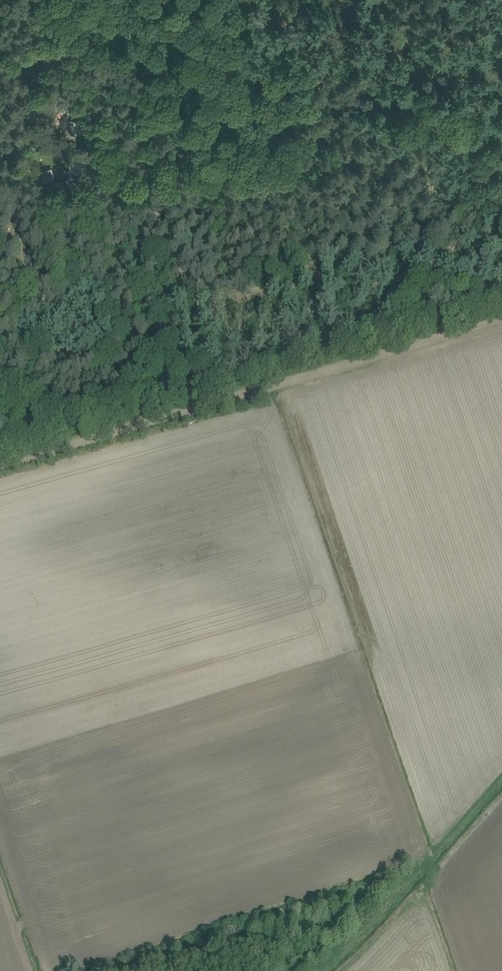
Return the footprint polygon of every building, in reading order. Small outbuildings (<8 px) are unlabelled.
[(78,65),(73,66),(75,88),(81,87),(78,65)] [(80,122),(70,123),(72,135),(81,134),(80,122)] [(42,181),(55,178),(52,167),(40,170),(42,181)]
